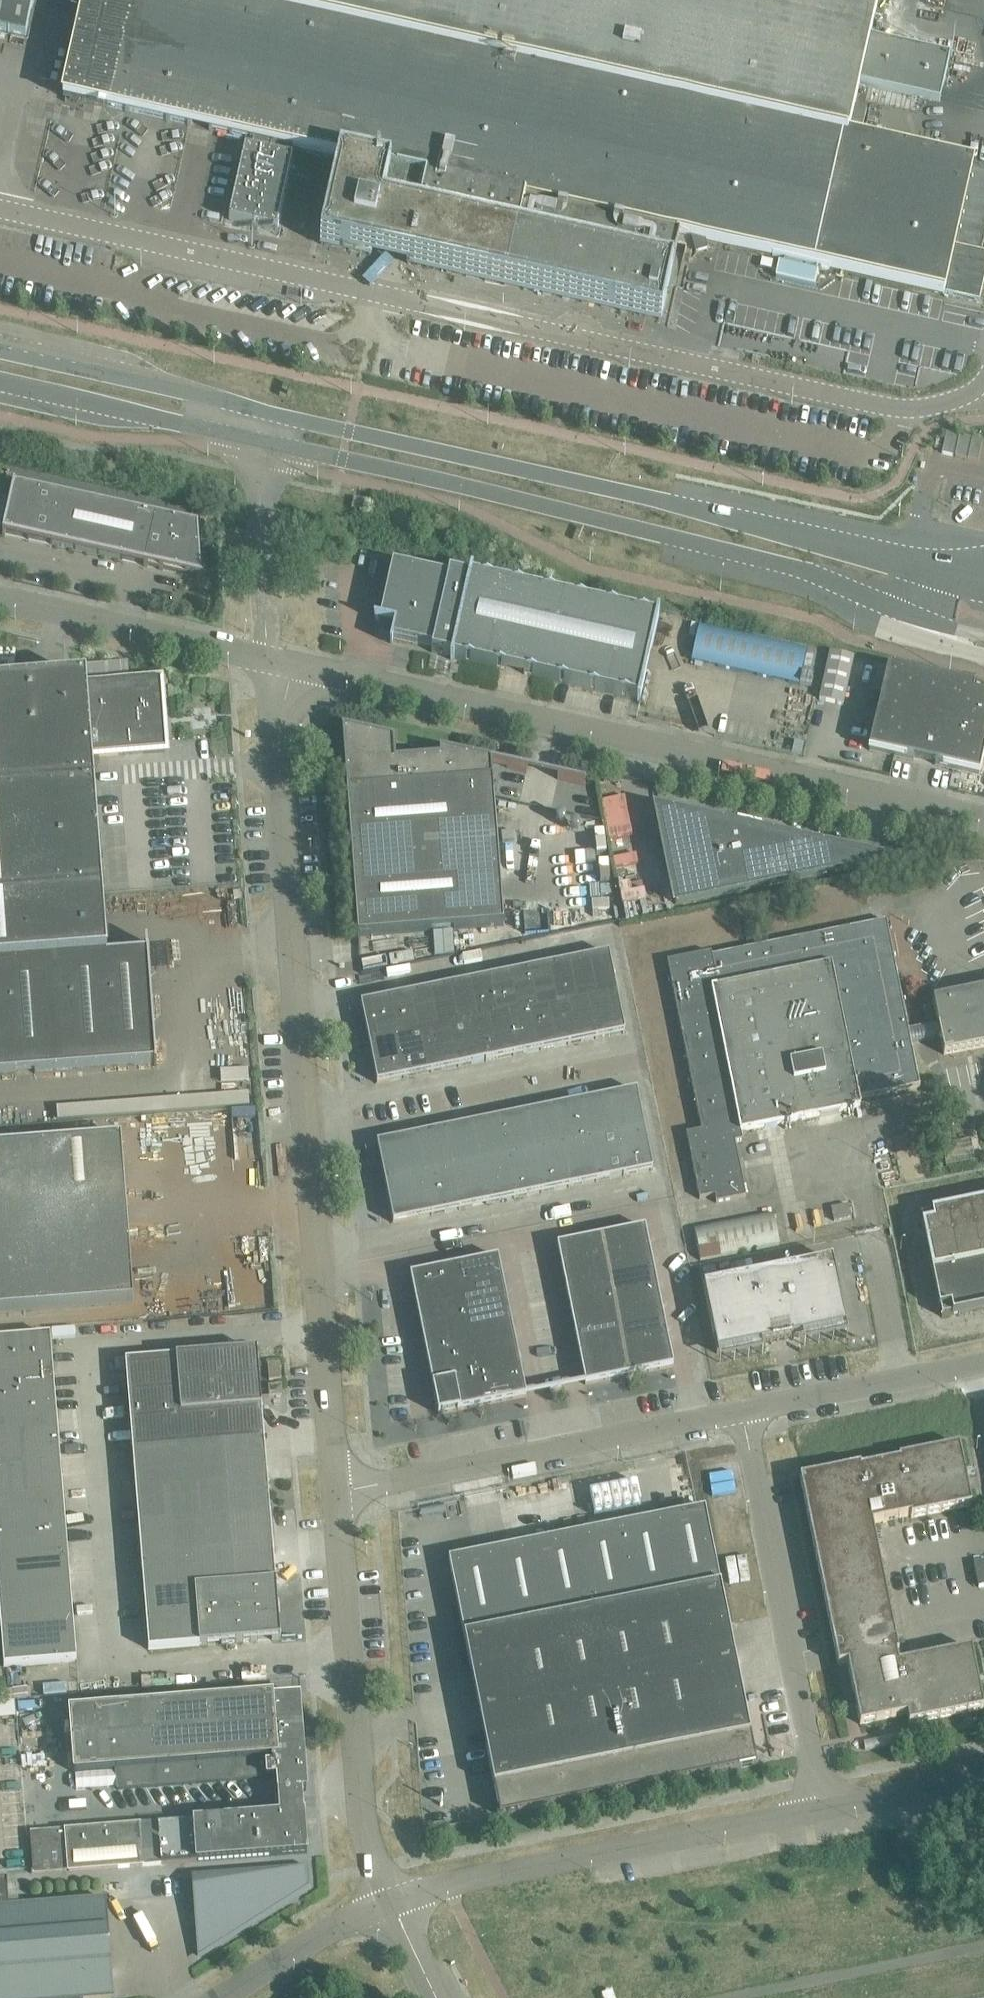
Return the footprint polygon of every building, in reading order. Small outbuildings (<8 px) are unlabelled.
[(26,35),(34,0),(0,0),(0,29),(26,35)] [(63,97),(70,98),(107,107),(107,106),(125,110),(124,110),(128,111),(129,111),(166,119),(165,120),(169,121),(170,120),(187,124),(191,125),(208,129),(211,130),(211,129),(229,133),(229,134),(232,135),(232,134),(243,136),(249,138),(253,139),(271,143),(274,144),(274,143),(291,147),(291,148),(295,149),(330,156),(330,157),(338,159),(339,159),(341,159),(323,242),(330,244),(342,247),(344,239),(350,241),(350,244),(364,247),(364,244),(371,245),(371,246),(372,246),(375,234),(380,236),(381,237),(381,235),(404,240),(405,240),(405,242),(406,242),(406,241),(411,243),(407,261),(469,275),(490,280),(553,294),(622,309),(633,312),(641,314),(660,318),(666,294),(667,290),(669,280),(677,243),(679,236),(679,235),(687,236),(688,237),(690,237),(692,245),(695,254),(698,253),(705,251),(708,250),(706,246),(704,240),(772,255),(772,256),(796,262),(820,267),(819,268),(821,268),(821,267),(826,268),(829,269),(829,268),(836,270),(844,271),(850,273),(869,277),(893,282),(907,286),(932,291),(943,294),(944,293),(961,297),(979,301),(983,278),(983,252),(977,250),(983,218),(983,172),(971,169),(971,166),(969,165),(965,164),(960,163),(942,159),(941,159),(906,151),(902,151),(861,141),(846,138),(848,130),(861,133),(866,109),(853,106),(854,104),(855,101),(858,84),(869,38),(877,0),(86,0),(82,18),(81,17),(80,20),(82,21),(78,38),(76,38),(75,43),(77,43),(71,67),(70,66),(69,71),(70,72),(66,89),(65,89),(64,90),(63,97)] [(951,57),(869,38),(858,84),(940,103),(951,57)] [(278,233),(294,155),(244,145),(228,223),(278,233)] [(778,262),(775,277),(814,286),(818,271),(817,271),(778,262)] [(941,452),(954,455),(958,435),(946,432),(941,452)] [(958,435),(954,455),(966,458),(970,438),(958,435)] [(983,440),(970,438),(966,458),(978,461),(983,440)] [(203,579),(198,525),(13,484),(2,534),(186,575),(203,579)] [(355,508),(364,510),(366,499),(357,497),(355,508)] [(655,616),(655,617),(471,576),(472,575),(469,574),(468,577),(449,573),(448,577),(392,564),(380,619),(375,618),(375,620),(394,624),(390,640),(390,643),(391,644),(392,639),(432,648),(431,652),(450,656),(450,659),(453,660),(454,659),(637,700),(637,701),(639,702),(659,617),(655,616)] [(699,625),(691,660),(799,684),(806,649),(699,625)] [(848,702),(852,653),(827,651),(823,700),(848,702)] [(451,665),(449,671),(456,673),(458,666),(451,665)] [(869,750),(913,760),(925,762),(925,759),(942,680),(888,668),(869,750)] [(102,895),(102,893),(92,761),(92,757),(165,752),(164,742),(160,682),(87,688),(86,684),(86,679),(65,681),(0,686),(0,902),(102,895)] [(925,759),(925,762),(979,774),(983,751),(983,697),(972,694),(974,687),(942,680),(925,759)] [(492,762),(439,750),(440,758),(395,762),(394,742),(396,743),(397,741),(342,729),(341,731),(342,731),(357,936),(503,925),(491,764),(492,762)] [(622,784),(598,789),(619,886),(643,880),(622,784)] [(790,841),(656,811),(675,904),(841,870),(838,854),(789,843),(790,841)] [(102,895),(0,902),(0,1075),(154,1063),(154,1065),(156,1065),(147,942),(145,943),(145,953),(107,956),(103,901),(102,895)] [(711,952),(667,961),(701,1130),(686,1133),(691,1161),(699,1199),(714,1196),(715,1203),(746,1197),(740,1168),(739,1162),(734,1141),(742,1140),(742,1139),(740,1132),(748,1130),(754,1129),(756,1128),(783,1123),(791,1121),(806,1118),(816,1116),(841,1111),(860,1107),(858,1099),(910,1088),(919,1086),(910,1043),(908,1029),(888,929),(886,921),(884,921),(862,925),(715,955),(711,956),(711,952)] [(581,959),(589,999),(617,993),(609,953),(581,959)] [(581,959),(553,964),(562,1004),(589,999),(581,959)] [(526,970),(534,1010),(562,1004),(553,964),(526,970)] [(526,970),(498,975),(506,1015),(534,1010),(526,970)] [(471,981),(479,1021),(506,1015),(498,975),(471,981)] [(471,981),(443,987),(451,1027),(479,1021),(471,981)] [(416,992),(424,1032),(451,1027),(443,987),(416,992)] [(932,1000),(937,1023),(940,1037),(941,1044),(942,1047),(943,1054),(983,1046),(983,990),(932,1000)] [(416,992),(388,998),(396,1038),(424,1032),(416,992)] [(617,993),(589,999),(597,1038),(625,1033),(617,993)] [(360,1003),(369,1043),(396,1038),(388,998),(360,1003)] [(570,1044),(597,1038),(589,999),(562,1004),(570,1044)] [(562,1004),(534,1010),(542,1050),(570,1044),(562,1004)] [(515,1055),(542,1050),(534,1010),(506,1015),(515,1055)] [(506,1015),(479,1021),(487,1061),(515,1055),(506,1015)] [(459,1066),(487,1061),(479,1021),(451,1027),(459,1066)] [(451,1027),(424,1032),(432,1072),(459,1066),(451,1027)] [(404,1078),(432,1072),(424,1032),(396,1038),(404,1078)] [(404,1078),(396,1038),(369,1043),(377,1083),(404,1078)] [(609,1096),(617,1136),(645,1130),(637,1090),(609,1096)] [(582,1101),(590,1141),(617,1136),(609,1096),(582,1101)] [(554,1107),(562,1147),(590,1141),(582,1101),(554,1107)] [(526,1113),(535,1152),(562,1147),(554,1107),(526,1113)] [(499,1118),(507,1158),(535,1152),(526,1113),(499,1118)] [(471,1124),(479,1164),(507,1158),(499,1118),(471,1124)] [(444,1129),(452,1169),(479,1164),(471,1124),(444,1129)] [(416,1135),(424,1175),(452,1169),(444,1129),(416,1135)] [(645,1130),(617,1136),(625,1176),(653,1170),(645,1130)] [(377,1143),(385,1183),(424,1175),(416,1135),(377,1143)] [(598,1181),(625,1176),(617,1136),(590,1141),(598,1181)] [(0,1147),(0,1312),(133,1301),(121,1138),(0,1147)] [(570,1187),(598,1181),(590,1141),(562,1147),(570,1187)] [(543,1192),(570,1187),(562,1147),(535,1152),(543,1192)] [(515,1198),(543,1192),(535,1152),(507,1158),(515,1198)] [(487,1204),(515,1198),(507,1158),(479,1164),(487,1204)] [(460,1209),(487,1204),(479,1164),(452,1169),(460,1209)] [(452,1169),(424,1175),(432,1215),(460,1209),(452,1169)] [(393,1223),(432,1215),(424,1175),(385,1183),(393,1223)] [(921,1216),(941,1316),(983,1308),(983,1203),(921,1216)] [(773,1214),(694,1229),(700,1260),(779,1244),(773,1214)] [(601,1236),(606,1259),(650,1250),(645,1227),(601,1236)] [(606,1259),(601,1236),(557,1245),(562,1268),(606,1259)] [(610,1281),(654,1272),(650,1250),(606,1259),(610,1281)] [(454,1266),(459,1289),(503,1280),(498,1257),(454,1266)] [(606,1259),(562,1268),(566,1290),(610,1281),(606,1259)] [(716,1274),(701,1277),(717,1354),(846,1327),(832,1259),(718,1282),(716,1274)] [(410,1275),(416,1303),(460,1294),(459,1289),(454,1266),(410,1275)] [(614,1303),(659,1294),(654,1272),(610,1281),(614,1303)] [(507,1302),(503,1280),(459,1289),(460,1294),(463,1311),(507,1302)] [(610,1281),(566,1290),(570,1312),(614,1303),(610,1281)] [(416,1303),(421,1331),(465,1322),(463,1311),(460,1294),(416,1303)] [(619,1325),(663,1316),(659,1294),(614,1303),(619,1325)] [(507,1302),(463,1311),(465,1322),(468,1333),(512,1324),(507,1302)] [(614,1303),(570,1312),(575,1334),(619,1325),(614,1303)] [(623,1347),(667,1338),(663,1316),(619,1325),(623,1347)] [(421,1331),(427,1358),(471,1349),(468,1333),(465,1322),(421,1331)] [(512,1324),(468,1333),(471,1349),(472,1355),(516,1346),(512,1324)] [(619,1325),(575,1334),(579,1356),(623,1347),(619,1325)] [(54,1380),(50,1336),(0,1340),(0,1384),(54,1380)] [(623,1347),(629,1375),(673,1366),(667,1338),(623,1347)] [(516,1346),(472,1355),(476,1377),(520,1368),(516,1346)] [(579,1356),(585,1384),(629,1375),(623,1347),(579,1356)] [(427,1358),(432,1385),(476,1377),(472,1355),(471,1349),(427,1358)] [(216,1354),(220,1410),(261,1407),(257,1350),(216,1354)] [(175,1357),(178,1388),(180,1413),(220,1410),(216,1354),(175,1357)] [(125,1361),(127,1393),(178,1388),(175,1357),(125,1361)] [(269,1380),(281,1379),(279,1362),(267,1363),(269,1380)] [(520,1368),(476,1377),(482,1405),(526,1396),(520,1368)] [(476,1377),(432,1385),(438,1414),(482,1405),(476,1377)] [(57,1417),(54,1380),(0,1384),(0,1421),(57,1417)] [(282,1395),(281,1384),(268,1385),(269,1396),(282,1395)] [(129,1418),(180,1413),(178,1388),(127,1393),(129,1418)] [(180,1413),(182,1439),(182,1444),(264,1437),(261,1407),(220,1410),(180,1413)] [(129,1418),(131,1443),(182,1439),(180,1413),(129,1418)] [(59,1445),(57,1417),(0,1421),(0,1450),(59,1445)] [(141,1568),(192,1564),(192,1559),(273,1552),(264,1437),(182,1444),(182,1439),(131,1443),(141,1568)] [(61,1474),(59,1445),(0,1450),(0,1479),(61,1474)] [(959,1445),(800,1477),(838,1665),(848,1663),(860,1724),(907,1715),(909,1724),(983,1709),(971,1648),(901,1662),(873,1526),(972,1506),(959,1445)] [(63,1503),(61,1474),(0,1479),(0,1508),(63,1503)] [(66,1531),(63,1503),(0,1508),(0,1537),(66,1531)] [(696,1509),(456,1557),(448,1559),(499,1816),(756,1764),(705,1508),(696,1509)] [(68,1560),(66,1531),(0,1537),(0,1566),(68,1560)] [(194,1589),(234,1586),(275,1583),(273,1552),(192,1559),(192,1564),(194,1589)] [(70,1589),(68,1560),(0,1566),(0,1595),(70,1589)] [(974,1563),(978,1587),(983,1586),(983,1561),(974,1563)] [(141,1568),(143,1594),(194,1589),(192,1564),(141,1568)] [(275,1583),(234,1586),(239,1642),(280,1639),(275,1583)] [(198,1646),(239,1642),(234,1586),(194,1589),(196,1614),(198,1646)] [(73,1618),(70,1589),(0,1595),(0,1623),(73,1618)] [(143,1594),(145,1619),(196,1614),(194,1589),(143,1594)] [(198,1646),(196,1614),(145,1619),(148,1650),(198,1646)] [(73,1618),(0,1623),(0,1639),(2,1667),(76,1661),(73,1618)] [(298,1694),(69,1712),(75,1792),(277,1777),(279,1815),(157,1824),(161,1864),(310,1852),(298,1694)] [(142,1865),(139,1826),(65,1831),(65,1835),(60,1835),(60,1831),(29,1833),(32,1873),(63,1871),(63,1870),(68,1870),(68,1871),(142,1865)] [(191,1876),(198,1955),(313,1884),(312,1866),(191,1876)] [(7,1877),(0,1878),(0,1997),(103,1997),(113,1997),(106,1899),(6,1907),(7,1877)]
